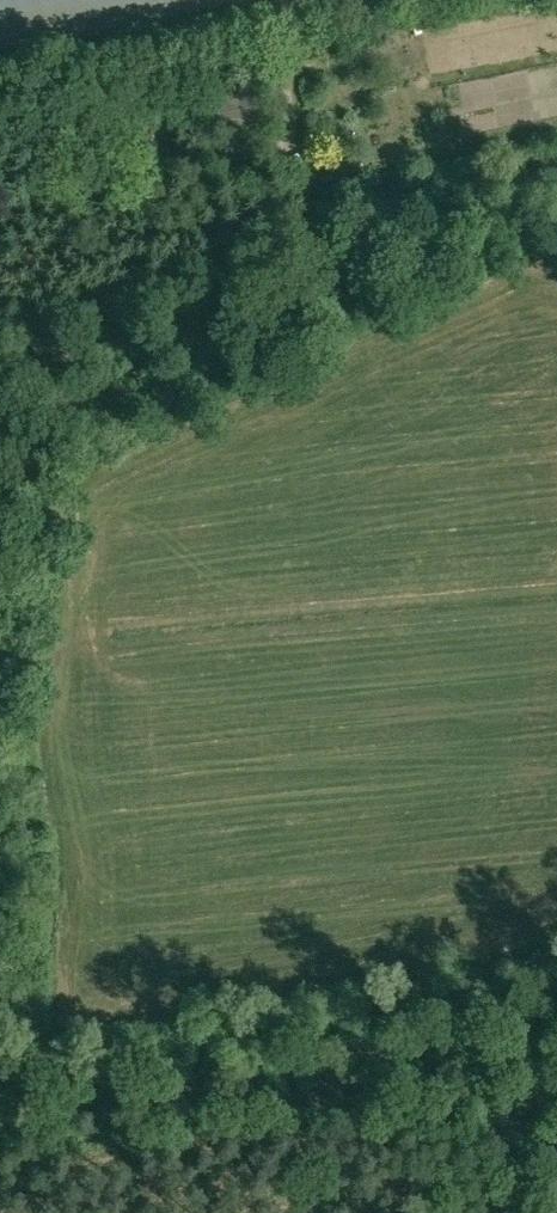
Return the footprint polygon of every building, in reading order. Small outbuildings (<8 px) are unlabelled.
[(242,0),(0,0),(0,47),(242,0)]
